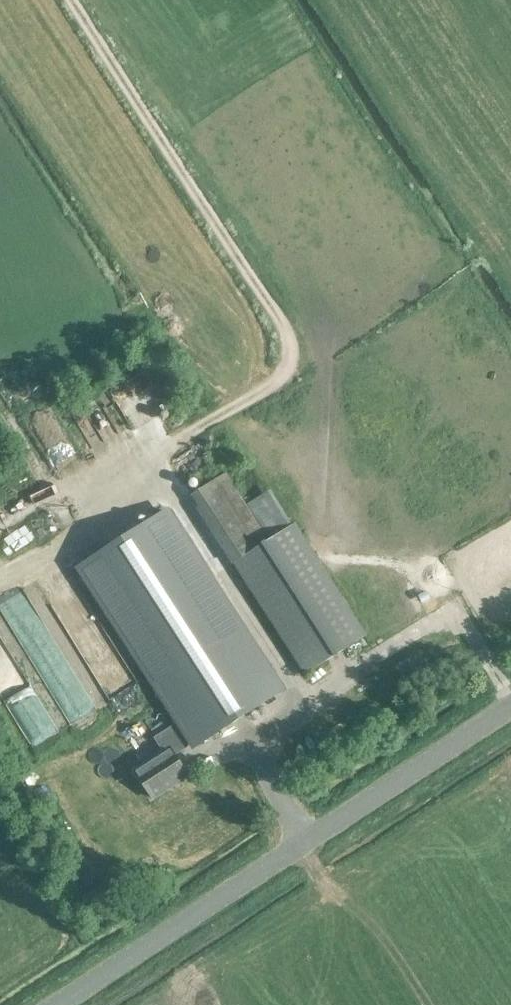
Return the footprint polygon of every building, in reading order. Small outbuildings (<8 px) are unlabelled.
[(99,402),(72,409),(78,431),(105,423),(99,402)] [(167,410),(161,414),(153,402),(141,410),(148,422),(154,418),(165,434),(178,425),(167,410)] [(226,473),(209,484),(188,497),(303,676),(365,635),(293,524),(269,540),(226,473)] [(134,771),(153,799),(189,776),(175,756),(195,743),(196,746),(281,691),(166,512),(81,567),(181,721),(154,738),(163,752),(134,771)] [(56,700),(42,701),(14,701),(15,726),(45,725),(45,718),(57,718),(56,700)] [(218,751),(204,756),(208,767),(221,762),(218,751)]
